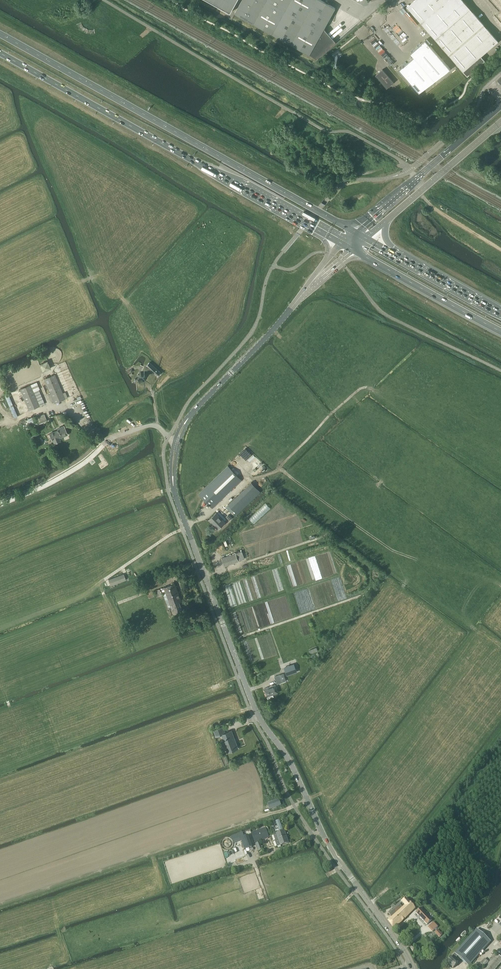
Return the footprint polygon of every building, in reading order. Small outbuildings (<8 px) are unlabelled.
[(213,3),(226,10),(230,12),(231,10),(237,0),(215,0),(213,3)] [(235,13),(309,54),(317,59),(337,42),(324,28),(335,8),(322,0),(242,0),(235,13)] [(485,60),(481,56),(498,41),(463,0),(415,0),(408,6),(463,71),(467,75),(485,60)] [(500,11),(494,16),(500,23),(500,0),(491,0),(500,11)] [(450,69),(426,40),(422,43),(411,53),(414,57),(403,66),(399,69),(419,92),(450,69)] [(383,69),(376,75),(387,88),(394,82),(383,69)] [(42,371),(50,368),(48,361),(40,364),(42,371)] [(158,376),(161,372),(150,362),(146,366),(158,376)] [(144,381),(147,375),(141,372),(138,378),(144,381)] [(54,403),(64,399),(65,399),(54,375),(44,379),(54,403)] [(29,410),(39,406),(45,404),(36,382),(30,385),(20,389),(29,410)] [(44,414),(35,418),(38,425),(48,421),(44,414)] [(64,426),(57,429),(61,437),(67,435),(64,426)] [(49,434),(47,435),(49,439),(51,438),(52,441),(53,440),(54,443),(59,440),(59,438),(61,437),(57,429),(58,430),(49,434)] [(212,508),(242,480),(228,466),(199,494),(212,508)] [(248,485),(228,505),(237,514),(257,494),(260,491),(251,482),(248,485)] [(218,529),(224,523),(219,517),(220,516),(216,513),(210,519),(215,524),(214,525),(218,529)] [(235,553),(222,558),(224,563),(225,565),(238,560),(236,553),(235,553)] [(110,585),(126,579),(125,577),(123,574),(119,575),(108,580),(110,585)] [(149,589),(163,583),(160,577),(147,582),(149,589)] [(182,610),(179,602),(181,601),(174,583),(164,587),(172,609),(174,608),(176,612),(182,610)] [(297,671),(294,664),(290,666),(287,667),(285,668),(287,675),(297,671)] [(277,683),(286,681),(283,673),(275,676),(277,683)] [(267,696),(278,692),(276,684),(264,688),(267,696)] [(226,733),(224,727),(214,730),(216,737),(222,735),(223,738),(224,738),(229,752),(238,749),(232,731),(226,733)] [(269,809),(281,805),(279,800),(267,804),(269,809)] [(254,843),(269,838),(265,828),(251,834),(254,843)] [(276,834),(273,835),(275,841),(274,841),(277,847),(280,846),(288,843),(284,831),(276,834)] [(244,850),(251,847),(252,847),(251,845),(248,836),(245,836),(245,837),(240,838),(244,850)] [(394,929),(415,908),(406,899),(402,902),(405,906),(400,910),(400,909),(402,907),(398,904),(395,907),(393,905),(390,907),(393,909),(388,913),(391,917),(397,912),(397,913),(388,921),(394,929)] [(427,925),(432,920),(421,908),(416,913),(427,925)] [(433,922),(428,928),(432,933),(438,927),(433,922)] [(469,966),(491,942),(476,929),(454,953),(455,954),(452,958),(451,957),(446,963),(453,968),(458,963),(454,960),(458,956),(469,966)] [(480,963),(485,967),(483,968),(496,968),(500,963),(500,958),(497,954),(489,963),(484,959),(480,963)]
